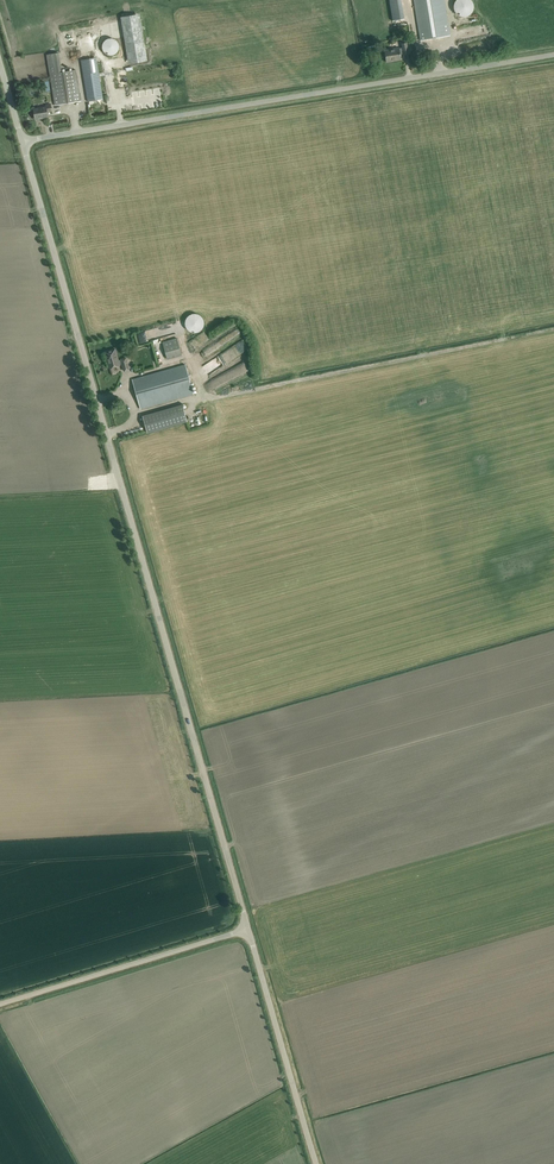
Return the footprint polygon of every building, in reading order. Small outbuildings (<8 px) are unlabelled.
[(392,21),(404,19),(401,0),(389,0),(392,21)] [(420,34),(421,40),(450,35),(444,0),(414,0),(420,34)] [(455,2),(454,5),(454,8),(454,11),(456,13),(458,15),(461,16),(464,17),(467,16),(470,15),(472,12),(473,10),(474,7),(473,4),(472,1),(471,0),(456,0),(455,2)] [(121,16),(129,64),(148,61),(140,13),(121,16)] [(114,39),(111,38),(108,39),(105,40),(103,42),(102,45),(102,48),(103,50),(105,53),(107,55),(110,55),(113,55),(116,54),(118,52),(119,49),(119,46),(119,43),(117,40),(114,39)] [(409,53),(408,47),(407,42),(402,43),(402,47),(384,50),(386,62),(401,59),(400,53),(403,53),(403,54),(409,53)] [(47,54),(54,99),(55,105),(81,101),(76,70),(62,72),(59,53),(47,54)] [(81,60),(87,94),(88,100),(102,98),(96,58),(81,60)] [(51,104),(46,104),(46,107),(33,109),(35,118),(44,117),(44,118),(48,117),(47,111),(52,111),(51,104)] [(188,316),(187,318),(185,320),(185,323),(185,326),(187,328),(189,331),(192,332),(194,332),(197,332),(200,331),(202,329),(204,326),(204,323),(204,320),(202,317),(200,315),(198,314),(195,313),(192,314),(189,315),(188,316)] [(167,359),(182,355),(177,338),(162,342),(167,359)] [(115,349),(112,350),(106,351),(109,360),(107,360),(109,368),(120,365),(119,364),(122,363),(124,371),(129,369),(126,357),(121,359),(118,360),(115,349)] [(185,364),(138,378),(132,379),(140,409),(194,393),(185,364)] [(182,404),(142,416),(147,433),(187,421),(182,404)]
